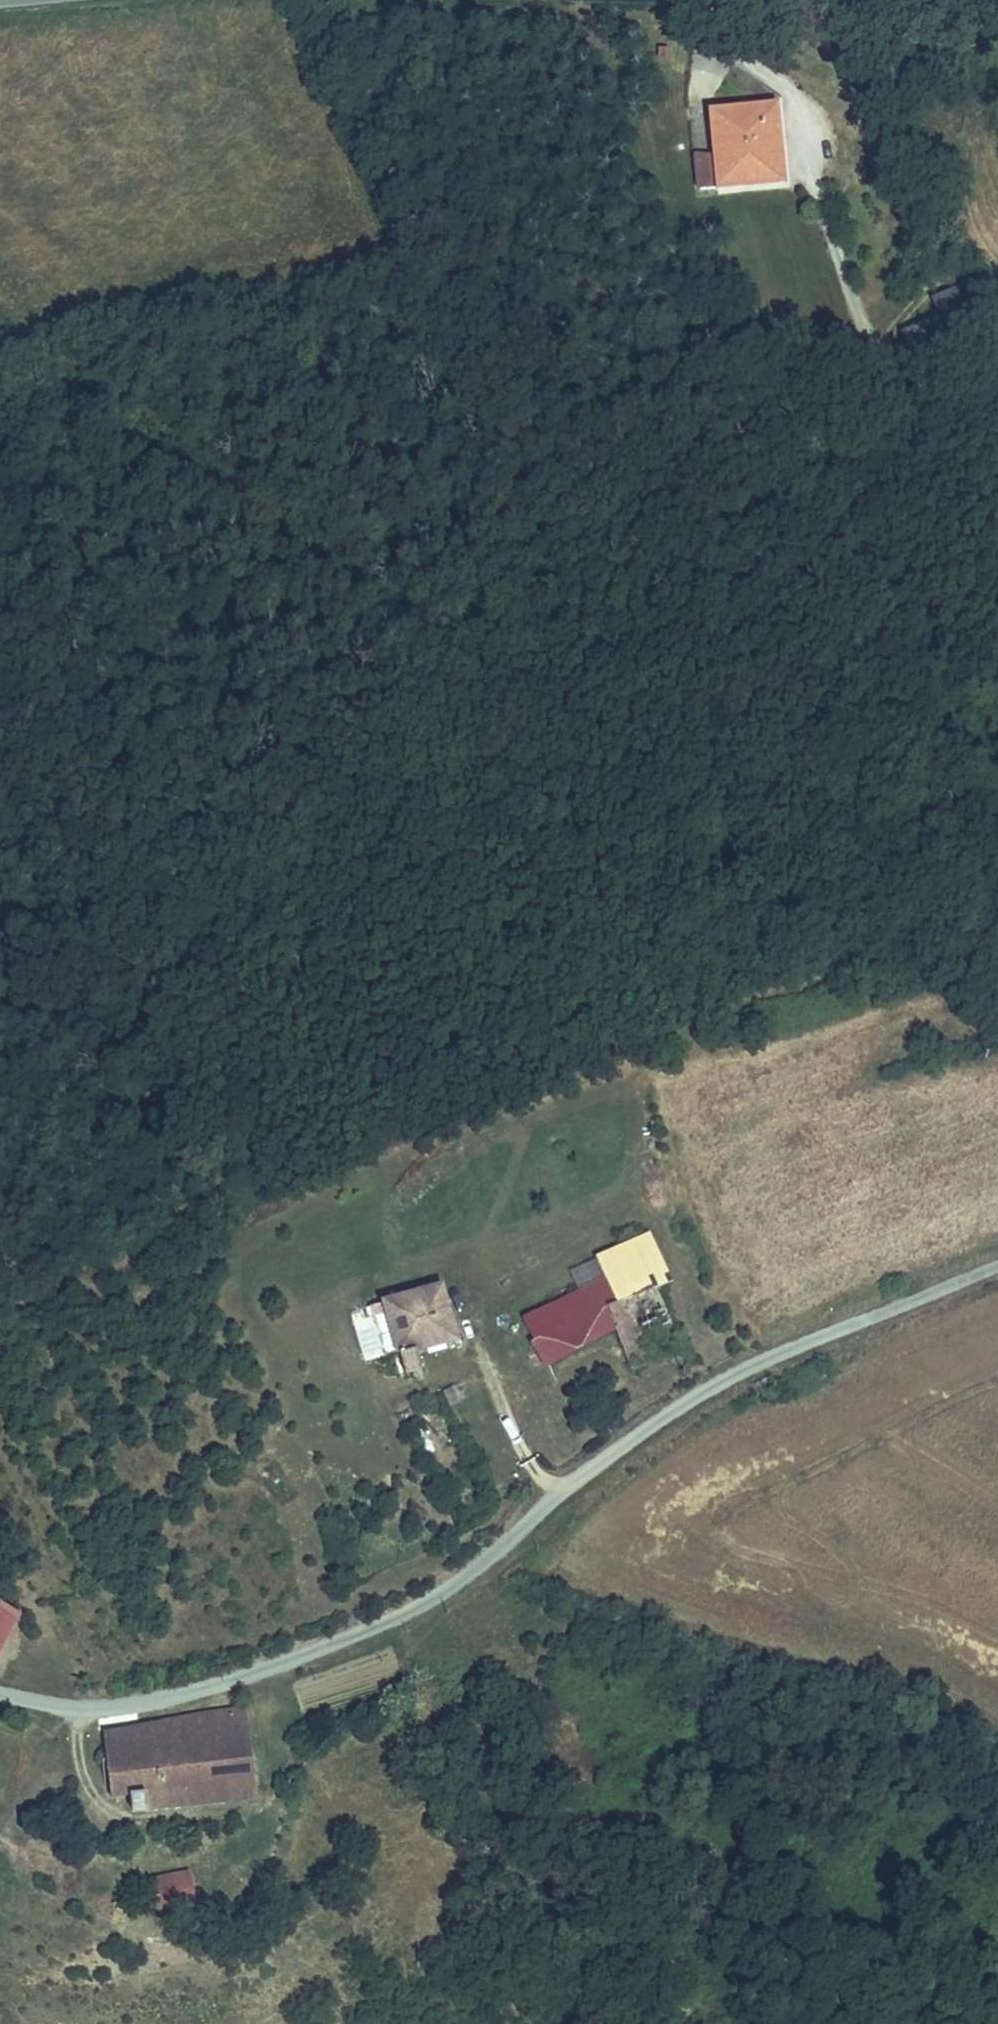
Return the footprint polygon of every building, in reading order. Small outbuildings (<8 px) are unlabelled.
[(714,159),(697,160),(698,191),(741,188),(740,181),(778,178),(776,135),(785,135),(784,113),(756,115),(755,107),(711,110),(714,159)] [(880,295),(889,321),(952,299),(938,255),(914,263),(921,283),(880,295)] [(952,299),(889,321),(894,338),(973,313),(967,296),(952,299)] [(634,1370),(686,1350),(659,1283),(670,1279),(652,1233),(597,1255),(605,1276),(525,1311),(546,1361),(619,1333),(634,1370)] [(401,1386),(427,1378),(422,1357),(468,1346),(451,1279),(378,1297),(401,1386)] [(11,1618),(0,1613),(0,1649),(11,1618)] [(238,1720),(96,1732),(104,1797),(125,1795),(126,1812),(246,1800),(238,1720)] [(146,1881),(147,1916),(189,1916),(187,1880),(146,1881)]
